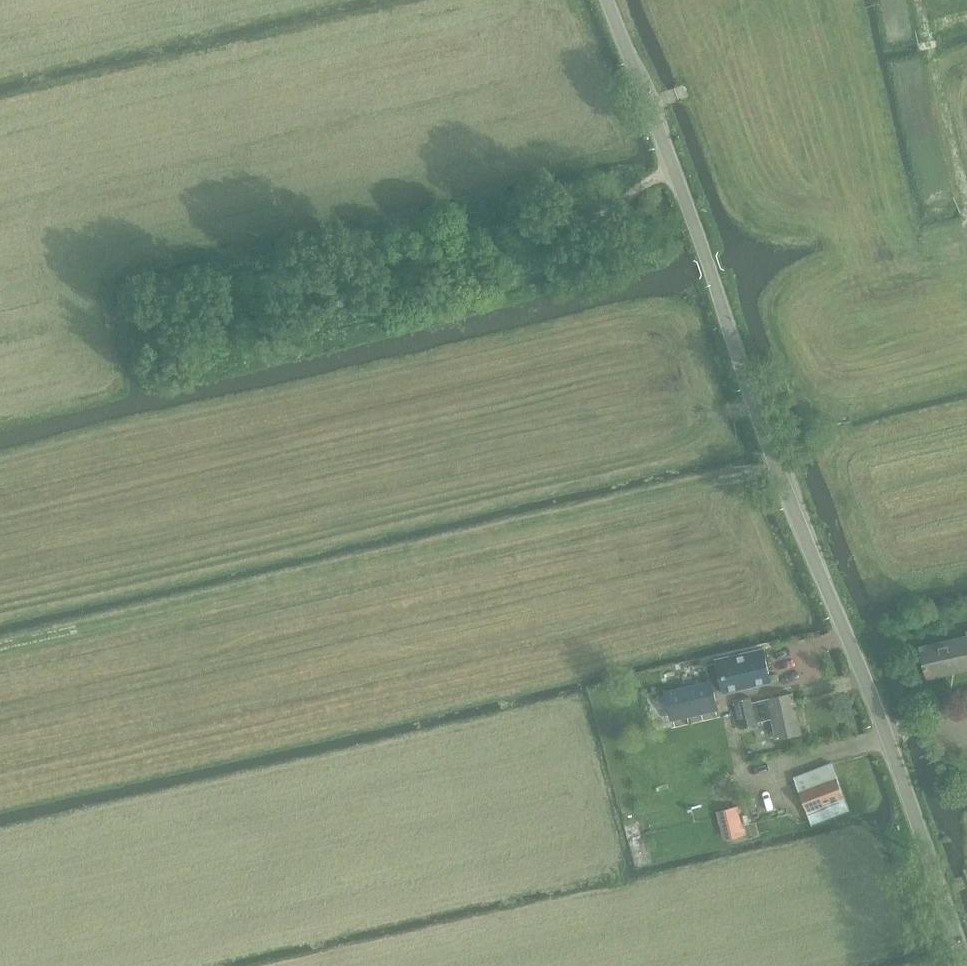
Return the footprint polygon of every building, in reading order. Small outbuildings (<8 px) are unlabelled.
[(921,648),(928,678),(966,669),(966,637),(921,648)] [(763,649),(724,658),(717,659),(718,663),(708,666),(711,681),(665,692),(670,716),(717,705),(714,690),(724,688),(725,692),(771,681),(763,649)] [(794,694),(769,700),(768,699),(753,702),(752,697),(734,701),(740,728),(758,724),(758,722),(773,719),(777,740),(803,735),(794,694)] [(832,763),(794,777),(812,823),(850,809),(832,763)] [(747,833),(740,805),(716,811),(723,839),(747,833)]
